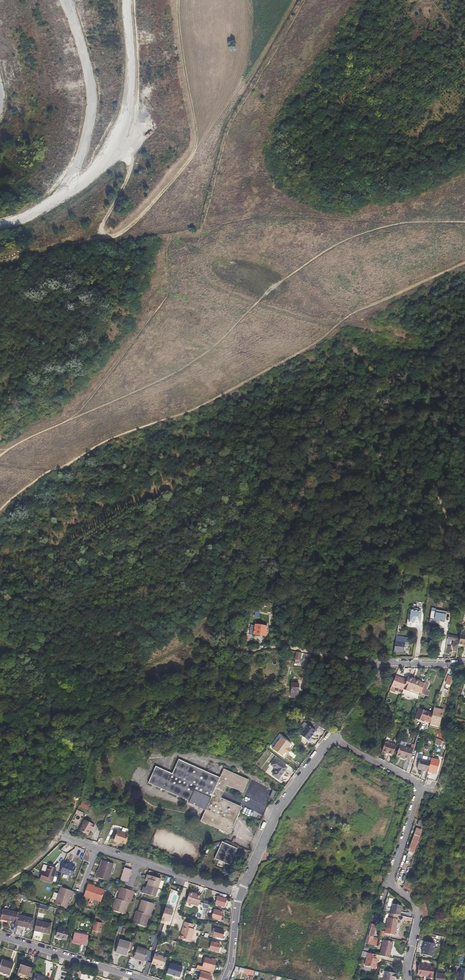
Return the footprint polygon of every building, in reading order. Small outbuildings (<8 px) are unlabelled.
[(420,627),(420,625),(421,623),(419,623),(421,612),(410,611),(408,626),(420,627)] [(322,640),(324,625),(325,623),(326,620),(321,620),(318,638),(317,638),(317,641),(316,643),(318,644),(318,643),(322,643),(322,641),(322,640)] [(264,636),(266,627),(254,625),(252,634),(264,636)] [(452,648),(455,648),(457,649),(459,640),(459,637),(448,634),(447,638),(454,640),(452,648)] [(404,643),(400,643),(395,642),(394,651),(403,653),(404,643)] [(216,684),(216,682),(216,680),(218,680),(219,667),(220,667),(221,664),(220,664),(220,658),(215,658),(213,675),(212,684),(215,684),(216,684)] [(405,682),(406,680),(395,676),(390,686),(403,690),(405,682)] [(428,695),(430,690),(431,685),(428,684),(430,677),(426,676),(421,692),(428,695)] [(420,681),(407,677),(406,680),(405,682),(403,690),(407,692),(408,689),(420,693),(424,683),(419,682),(420,681)] [(296,700),(296,698),(297,697),(294,696),(295,689),(289,688),(287,697),(296,700)] [(443,709),(434,707),(432,713),(430,722),(429,724),(438,727),(443,709)] [(430,722),(432,713),(419,709),(415,719),(423,722),(424,721),(430,722)] [(308,742),(315,731),(307,725),(299,736),(308,742)] [(323,730),(320,728),(318,726),(317,726),(314,729),(316,731),(312,737),(317,741),(319,739),(318,738),(323,730)] [(374,746),(378,736),(374,734),(369,744),(374,746)] [(294,746),(281,737),(272,749),(285,758),(294,746)] [(396,745),(385,742),(381,752),(392,756),(396,745)] [(412,750),(399,745),(396,755),(401,757),(401,758),(409,761),(412,750)] [(430,761),(428,769),(436,771),(439,760),(430,758),(430,761)] [(427,772),(428,769),(430,761),(420,759),(419,759),(416,769),(427,772)] [(213,777),(172,760),(166,775),(149,768),(142,785),(184,802),(183,804),(201,811),(196,822),(226,834),(236,806),(215,798),(220,785),(237,791),(242,778),(217,768),(213,777)] [(270,765),(273,768),(276,770),(272,775),(278,780),(283,772),(286,768),(274,760),(270,765)] [(89,827),(90,828),(91,828),(93,824),(83,818),(77,828),(86,833),(89,827)] [(423,828),(425,825),(426,821),(419,819),(417,826),(423,828)] [(421,830),(418,829),(415,828),(408,849),(413,851),(421,830)] [(114,838),(114,840),(116,840),(118,840),(120,841),(120,842),(125,843),(128,833),(117,829),(114,838)] [(212,859),(228,865),(234,848),(219,842),(212,859)] [(349,861),(371,870),(373,867),(352,856),(349,861)] [(99,870),(98,870),(96,876),(108,880),(114,863),(104,860),(102,866),(101,866),(99,870)] [(68,863),(64,861),(60,872),(72,876),(75,867),(68,864),(68,863)] [(371,870),(349,861),(347,865),(368,875),(371,870)] [(40,873),(38,879),(49,883),(55,867),(47,864),(45,871),(42,870),(41,870),(40,873)] [(121,880),(124,881),(127,882),(132,869),(125,867),(121,880)] [(147,887),(145,887),(144,886),(142,892),(155,896),(161,879),(148,874),(146,880),(149,881),(147,887)] [(99,889),(99,888),(94,886),(94,885),(89,883),(84,895),(101,901),(105,891),(99,889)] [(70,897),(71,897),(73,891),(60,887),(58,894),(54,892),(52,898),(56,900),(55,904),(65,907),(67,901),(68,901),(70,897)] [(112,909),(119,911),(124,913),(125,910),(126,910),(129,902),(131,902),(133,894),(132,893),(132,891),(122,887),(118,898),(116,898),(112,909)] [(198,906),(199,901),(201,895),(189,891),(186,902),(198,906)] [(217,897),(216,900),(215,904),(223,906),(225,899),(217,897)] [(155,903),(152,902),(144,899),(143,902),(141,902),(138,910),(137,910),(134,918),(136,919),(135,922),(146,926),(150,914),(151,915),(155,903)] [(392,904),(390,913),(397,915),(399,915),(401,906),(392,904)] [(173,910),(165,907),(163,912),(161,920),(165,922),(165,920),(166,919),(168,920),(170,921),(173,910)] [(3,921),(12,923),(11,925),(15,926),(18,916),(18,914),(2,910),(1,914),(0,917),(0,920),(3,921)] [(220,920),(221,916),(222,913),(213,910),(211,918),(220,920)] [(390,913),(389,913),(386,928),(394,930),(396,929),(398,919),(396,919),(397,915),(390,913)] [(18,916),(15,926),(30,929),(33,920),(18,916)] [(33,931),(48,934),(50,925),(35,921),(33,931)] [(94,930),(97,931),(101,931),(102,922),(95,921),(94,930)] [(193,924),(184,922),(182,930),(183,930),(180,938),(191,941),(194,930),(192,929),(193,924)] [(367,943),(372,944),(376,945),(377,940),(373,939),(375,925),(370,923),(368,936),(369,936),(367,943)] [(55,938),(65,940),(68,931),(57,928),(55,938)] [(222,931),(214,929),(212,936),(216,937),(215,939),(217,939),(218,938),(220,938),(222,931)] [(85,945),(86,936),(77,934),(74,934),(72,942),(85,945)] [(127,955),(128,949),(130,943),(119,940),(116,952),(127,955)] [(383,940),(380,956),(389,958),(392,942),(383,940)] [(210,942),(208,949),(217,951),(219,944),(210,942)] [(423,942),(420,955),(430,957),(433,944),(423,942)] [(133,959),(137,960),(138,959),(144,961),(146,951),(136,949),(133,959)] [(373,959),(374,955),(368,953),(364,966),(372,968),(375,960),(373,959)] [(166,957),(155,954),(151,963),(156,964),(155,965),(159,966),(163,967),(166,957)] [(198,965),(197,969),(213,973),(216,960),(206,957),(203,967),(198,965)] [(12,970),(14,964),(3,961),(0,969),(0,972),(10,975),(12,970)] [(17,976),(27,979),(32,966),(21,962),(17,976)] [(434,967),(418,966),(417,976),(428,977),(428,979),(433,979),(434,967)] [(385,970),(384,979),(395,979),(396,973),(385,970)]
